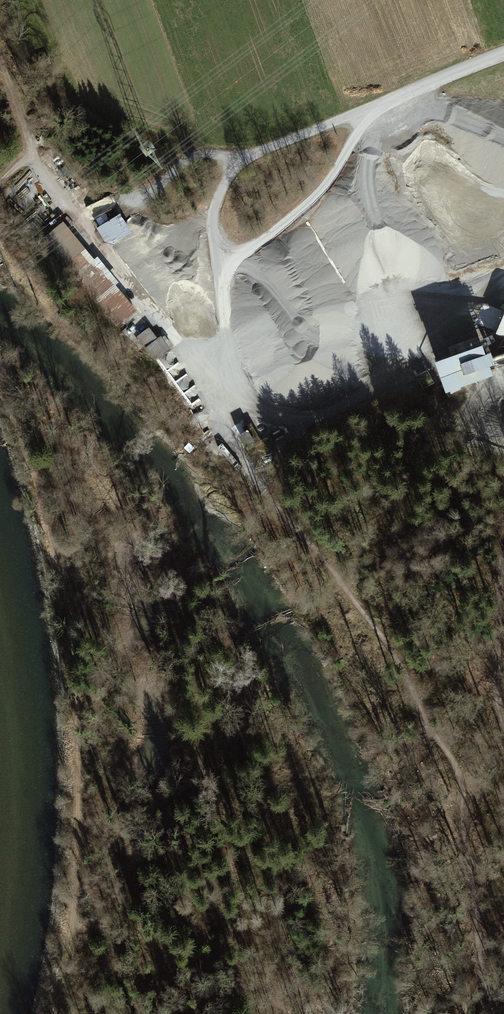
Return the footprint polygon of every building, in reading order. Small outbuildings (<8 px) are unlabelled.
[(49,62),(45,56),(34,62),(38,69),(49,62)] [(11,195),(17,206),(28,199),(22,188),(11,195)] [(97,227),(107,246),(132,232),(122,213),(97,227)] [(47,241),(74,274),(82,268),(75,258),(85,251),(65,227),(47,241)] [(75,258),(82,268),(74,274),(95,302),(98,300),(118,325),(134,311),(85,251),(75,258)] [(147,329),(138,337),(153,357),(154,356),(156,360),(163,354),(161,351),(167,346),(161,338),(156,341),(147,329)] [(450,392),(462,388),(460,382),(448,386),(450,392)] [(282,431),(271,436),(273,440),(284,434),(282,431)]
